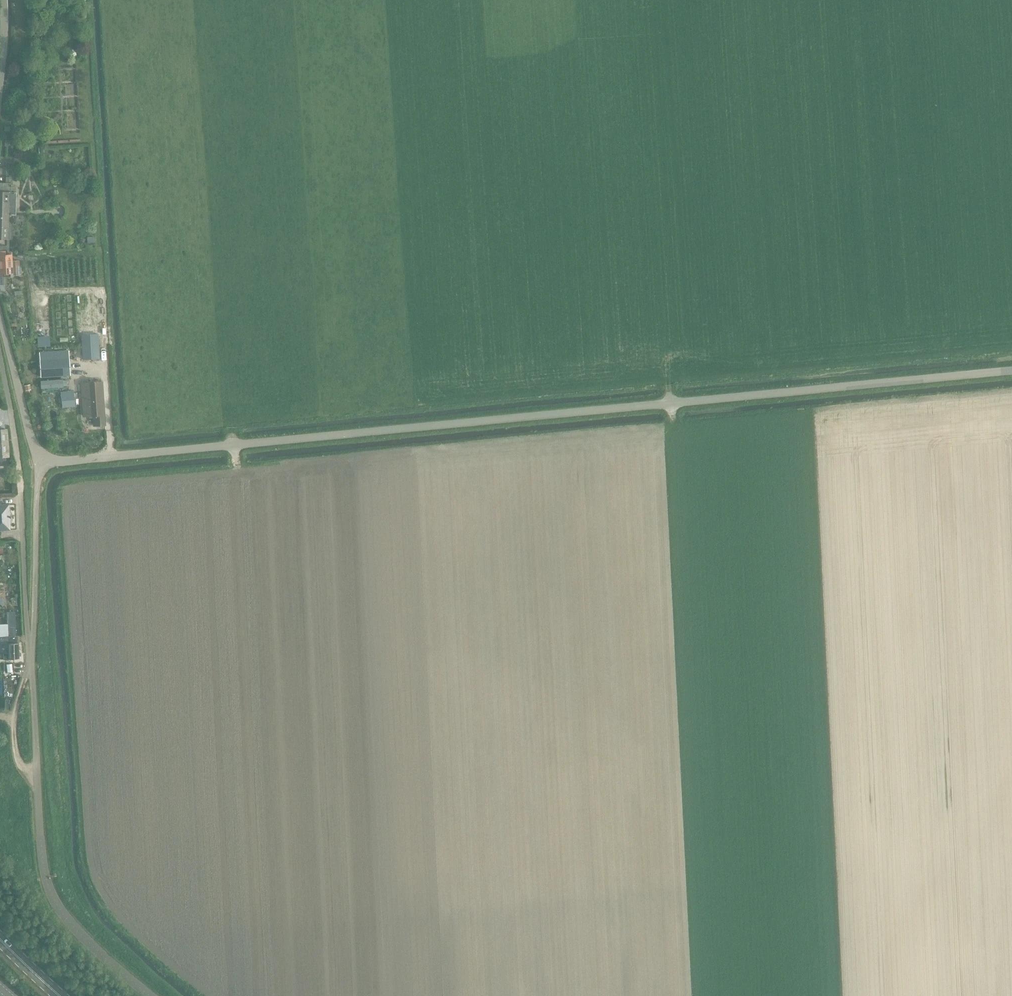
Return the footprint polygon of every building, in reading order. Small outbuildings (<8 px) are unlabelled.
[(16,192),(11,192),(11,183),(0,183),(0,239),(12,239),(13,214),(15,215),(16,192)] [(0,255),(0,275),(0,279),(0,285),(5,285),(4,276),(13,276),(20,275),(19,260),(12,260),(11,254),(0,255)] [(69,358),(40,360),(41,377),(70,375),(69,358)] [(94,426),(105,425),(102,381),(83,383),(86,416),(93,416),(94,426)] [(73,390),(61,392),(62,401),(74,400),(73,390)] [(10,530),(9,524),(11,522),(10,512),(9,510),(8,504),(0,505),(0,530),(10,530)] [(0,624),(0,637),(0,644),(1,653),(3,653),(3,659),(19,658),(19,642),(18,643),(18,636),(17,636),(15,611),(7,611),(8,623),(0,624)]
